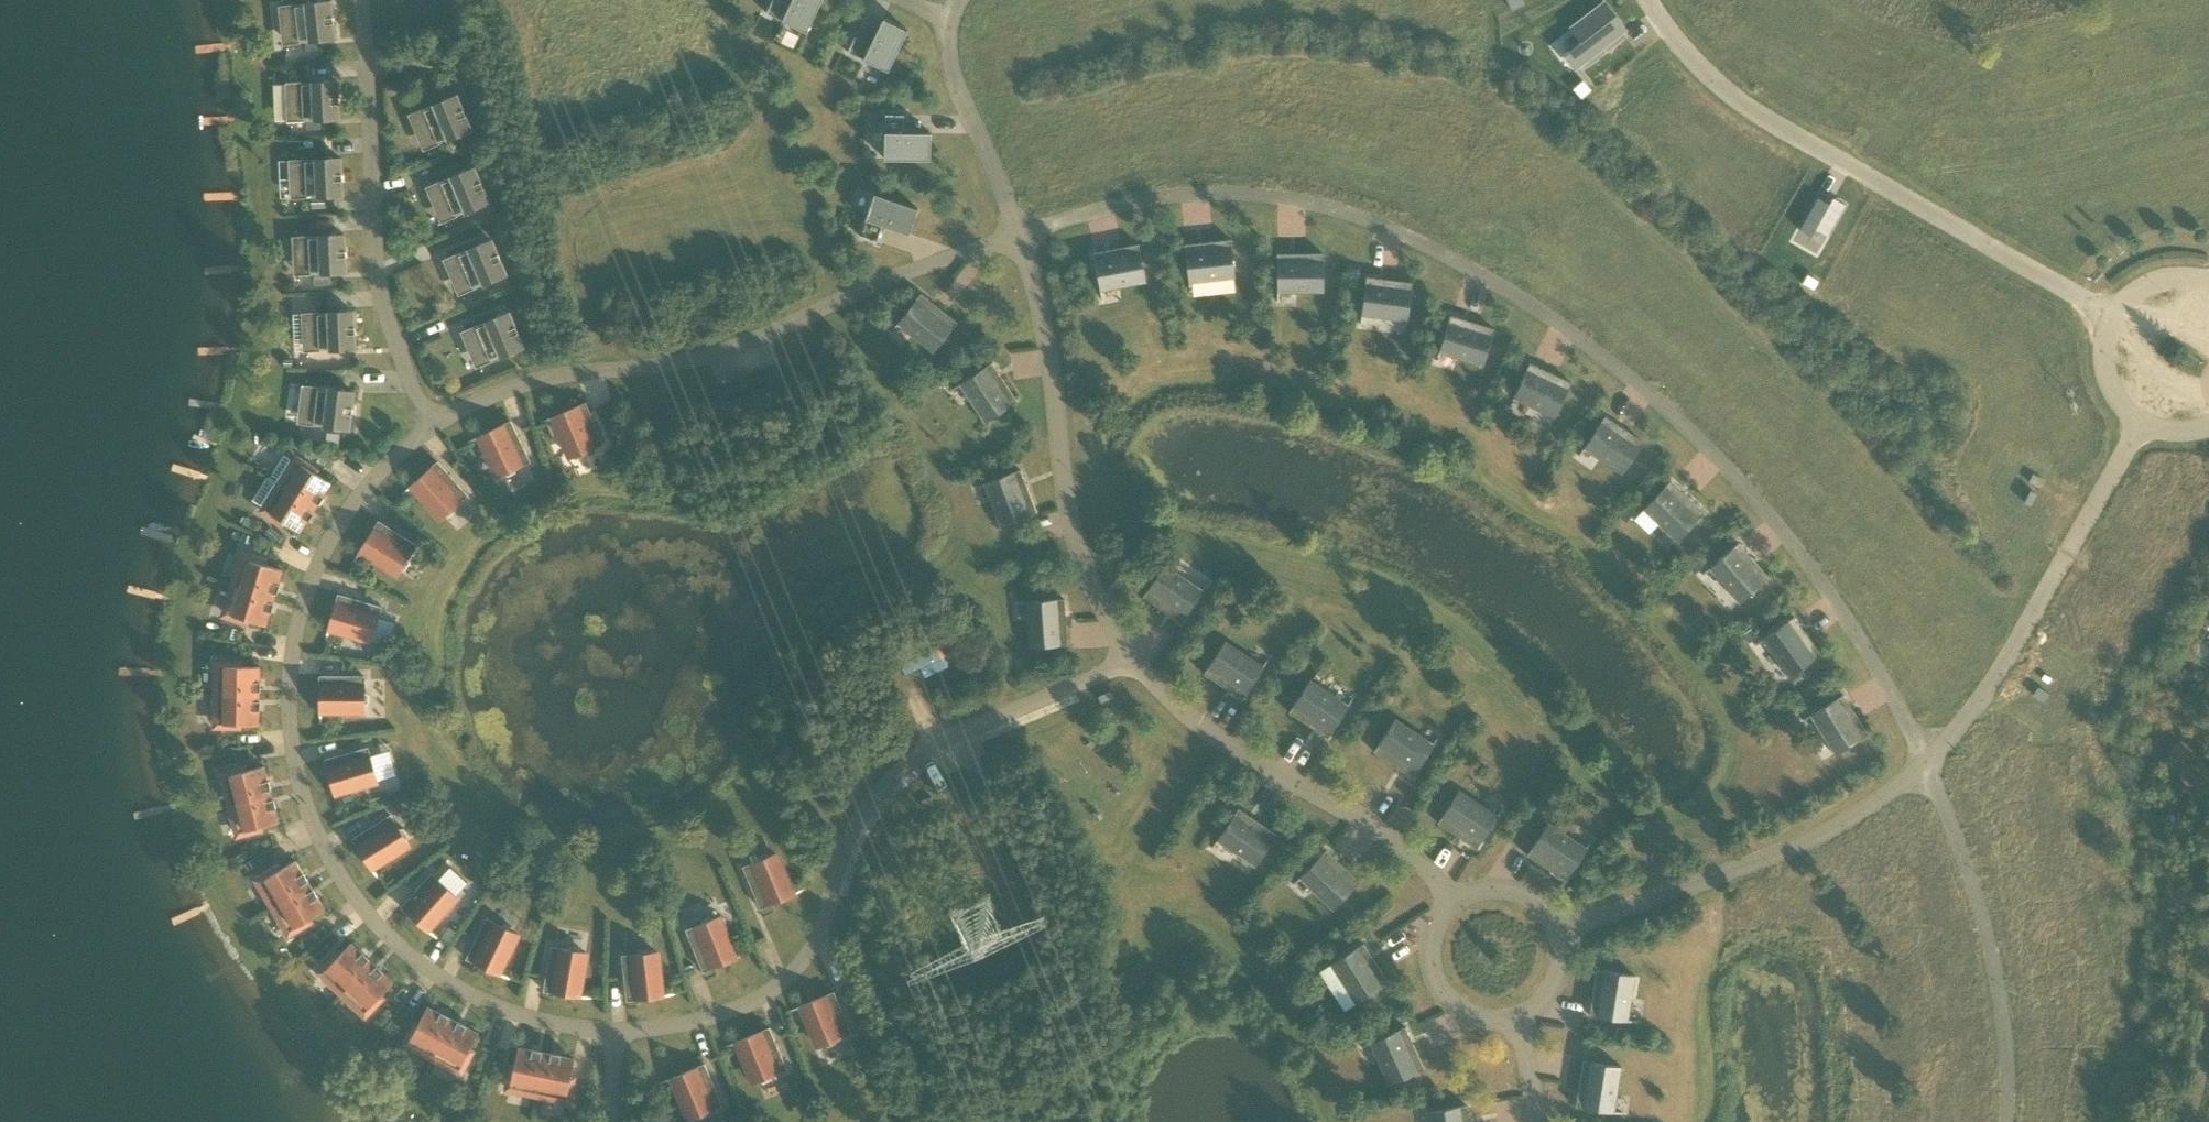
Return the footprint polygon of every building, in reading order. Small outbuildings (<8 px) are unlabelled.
[(284,0),(283,1),(290,15),(292,33),(288,49),(289,50),(290,43),(335,38),(331,1),(286,6),(284,0)] [(822,0),(792,0),(790,4),(782,0),(772,0),(766,13),(807,32),(822,0)] [(1570,72),(1629,31),(1606,0),(1570,28),(1580,41),(1558,58),(1570,72)] [(848,52),(888,71),(908,30),(884,18),(872,43),(856,35),(848,52)] [(317,40),(304,42),(306,51),(318,50),(317,40)] [(338,119),(336,82),(291,83),(289,77),(287,78),(294,93),(294,111),(289,127),(291,127),(292,121),(338,119)] [(1583,80),(1574,88),(1582,98),(1592,90),(1583,80)] [(408,108),(408,109),(419,121),(426,138),(427,154),(428,154),(428,148),(469,129),(454,95),(413,113),(408,108)] [(904,131),(904,114),(886,113),(885,158),(931,159),(932,132),(904,131)] [(321,119),(307,120),(307,129),(322,128),(321,119)] [(341,195),(339,158),(294,160),(292,154),(291,154),(297,170),(298,188),(293,203),(294,204),(296,197),(341,195)] [(288,158),(279,158),(281,194),(289,194),(288,158)] [(427,180),(426,181),(437,193),(444,210),(445,226),(446,226),(445,220),(487,202),(473,168),(431,185),(427,180)] [(910,233),(918,208),(875,193),(861,235),(878,241),(883,224),(910,233)] [(317,196),(311,197),(312,207),(327,207),(326,196),(317,196)] [(1837,212),(1812,196),(1799,217),(1824,233),(1837,212)] [(345,272),(343,235),(298,237),(295,231),(294,231),(300,247),(301,265),(296,280),(298,281),(299,274),(345,272)] [(1236,278),(1231,239),(1185,244),(1191,292),(1192,292),(1191,279),(1234,274),(1234,278),(1236,278)] [(444,253),(443,254),(454,266),(461,282),(462,299),(464,299),(463,292),(505,274),(490,240),(448,258),(444,253)] [(1147,282),(1139,244),(1094,252),(1103,299),(1104,299),(1102,286),(1144,278),(1145,282),(1147,282)] [(1324,292),(1324,253),(1278,253),(1278,301),(1280,301),(1279,288),(1323,288),(1323,292),(1324,292)] [(331,273),(314,274),(315,284),(331,284),(331,273)] [(1803,283),(1814,290),(1819,281),(1808,274),(1803,283)] [(1408,321),(1413,282),(1367,276),(1361,324),(1362,324),(1364,311),(1407,317),(1407,321),(1408,321)] [(933,352),(958,322),(922,293),(892,330),(893,331),(901,321),(935,348),(932,351),(933,352)] [(354,349),(352,311),(307,313),(305,307),(303,308),(309,323),(310,341),(305,357),(307,357),(308,351),(354,349)] [(462,325),(461,326),(472,338),(479,355),(479,371),(481,371),(480,364),(522,347),(508,313),(466,330),(462,325)] [(1483,366),(1495,329),(1451,315),(1437,360),(1438,361),(1442,349),(1483,362),(1482,366),(1483,366)] [(985,422),(1018,401),(992,362),(952,388),(953,390),(964,382),(988,419),(984,421),(985,422)] [(1556,418),(1572,383),(1530,363),(1510,406),(1511,407),(1517,395),(1556,414),(1554,418),(1556,418)] [(352,392),(339,391),(307,387),(306,380),(305,380),(308,397),(306,414),(299,429),(300,430),(303,424),(348,429),(352,392)] [(571,457),(577,455),(580,458),(588,454),(589,450),(604,444),(586,403),(554,416),(556,422),(561,432),(571,457)] [(1622,474),(1644,442),(1606,416),(1579,456),(1580,456),(1587,446),(1623,470),(1621,473),(1622,474)] [(499,476),(504,474),(508,476),(516,473),(516,468),(531,461),(512,421),(480,436),(499,476)] [(561,432),(556,422),(548,425),(553,436),(561,432)] [(487,453),(483,444),(480,446),(477,447),(481,456),(484,454),(487,453)] [(314,447),(309,455),(314,459),(322,464),(327,456),(319,451),(314,447)] [(278,483),(316,507),(331,483),(316,473),(318,469),(305,461),(303,465),(299,462),(283,486),(278,482),(278,483)] [(456,505),(468,495),(438,462),(412,485),(442,518),(446,514),(450,516),(457,510),(456,505)] [(1001,526),(1037,512),(1021,469),(976,486),(977,487),(989,483),(1004,524),(1000,525),(1001,526)] [(1677,541),(1704,513),(1671,481),(1638,515),(1639,516),(1648,507),(1679,537),(1676,540),(1677,541)] [(300,531),(316,507),(278,483),(277,483),(283,487),(268,511),(272,513),(269,517),(283,525),(285,522),(300,531)] [(361,551),(398,574),(401,569),(406,570),(411,562),(408,558),(417,544),(379,521),(361,551)] [(275,542),(281,536),(271,527),(265,533),(275,542)] [(252,544),(255,536),(244,533),(242,540),(252,544)] [(1740,603),(1769,577),(1739,543),(1703,574),(1704,575),(1713,567),(1742,599),(1739,602),(1740,603)] [(231,584),(275,597),(283,569),(265,564),(267,560),(252,555),(250,560),(246,558),(237,586),(231,584)] [(1690,565),(1696,572),(1701,568),(1695,561),(1690,565)] [(1165,564),(1143,597),(1182,622),(1209,582),(1207,581),(1200,592),(1164,568),(1166,565),(1165,564)] [(266,625),(275,597),(231,584),(231,585),(237,587),(229,614),(234,615),(233,620),(247,624),(249,620),(266,625)] [(372,640),(374,635),(379,634),(381,625),(377,622),(382,606),(339,594),(329,628),(372,640)] [(1029,647),(1068,645),(1065,598),(1017,602),(1017,603),(1030,602),(1033,646),(1029,646),(1029,647)] [(1790,677),(1822,654),(1794,616),(1755,645),(1756,646),(1767,638),(1792,673),(1789,676),(1790,677)] [(226,637),(235,640),(238,629),(229,626),(226,637)] [(1758,636),(1752,628),(1743,635),(1749,643),(1758,636)] [(924,673),(949,668),(942,640),(899,650),(904,672),(923,668),(924,673)] [(1226,641),(1204,674),(1243,699),(1269,659),(1268,658),(1261,669),(1225,645),(1227,642),(1226,641)] [(373,659),(385,661),(387,652),(375,649),(373,659)] [(260,695),(260,667),(242,666),(242,662),(226,661),(226,666),(221,666),(221,694),(214,694),(260,695)] [(369,694),(365,692),(365,676),(321,676),(321,711),(365,711),(365,705),(369,703),(369,694)] [(1311,679),(1290,712),(1328,738),(1355,697),(1353,697),(1346,707),(1310,684),(1312,680),(1311,679)] [(259,724),(260,695),(214,694),(214,695),(221,695),(220,724),(225,724),(225,728),(241,729),(241,724),(259,724)] [(1835,754),(1868,734),(1844,694),(1803,720),(1804,721),(1815,714),(1838,751),(1834,753),(1835,754)] [(1797,717),(1802,713),(1797,706),(1792,709),(1797,717)] [(1396,718),(1375,751),(1413,777),(1440,736),(1438,736),(1431,747),(1395,723),(1397,719),(1396,718)] [(378,763),(373,762),(368,747),(325,759),(335,793),(378,780),(376,775),(380,772),(378,763)] [(228,805),(272,793),(264,766),(247,770),(246,766),(230,770),(232,774),(227,775),(234,803),(228,804),(228,805)] [(351,790),(341,793),(341,794),(344,802),(354,799),(351,791),(351,790)] [(1460,790),(1438,823),(1477,848),(1503,808),(1502,807),(1495,818),(1459,794),(1461,791),(1460,790)] [(272,793),(228,805),(228,806),(235,805),(242,832),(247,830),(248,835),(263,831),(262,826),(279,822),(272,793)] [(1256,867),(1278,834),(1239,808),(1212,848),(1213,849),(1221,838),(1257,862),(1254,866),(1256,867)] [(404,828),(399,828),(391,814),(353,838),(372,867),(409,844),(406,839),(409,835),(404,828)] [(1549,822),(1528,855),(1566,880),(1593,840),(1592,839),(1584,850),(1548,826),(1550,823),(1549,822)] [(1333,910),(1360,882),(1327,850),(1293,884),(1294,885),(1303,876),(1335,906),(1332,909),(1333,910)] [(759,856),(759,861),(744,867),(761,908),(793,894),(776,853),(771,856),(767,852),(759,856)] [(258,864),(254,857),(245,863),(249,870),(258,864)] [(271,908),(310,885),(296,860),(280,869),(278,865),(264,873),(267,877),(262,880),(277,904),(271,908)] [(448,882),(443,884),(431,873),(402,906),(428,930),(457,897),(453,893),(454,888),(448,882)] [(310,885),(271,908),(272,909),(278,905),(292,930),(296,927),(299,931),(312,923),(310,919),(325,910),(310,885)] [(719,917),(714,919),(710,916),(702,919),(702,924),(687,930),(704,971),(736,958),(719,917)] [(505,922),(501,925),(486,918),(467,958),(498,974),(518,934),(513,931),(513,926),(505,922)] [(441,934),(452,938),(456,929),(445,925),(441,934)] [(341,995),(372,962),(352,942),(339,956),(336,952),(325,964),(328,967),(325,970),(345,990),(341,995)] [(1356,1003),(1389,982),(1364,943),(1324,969),(1324,970),(1335,963),(1359,1000),(1355,1002),(1356,1003)] [(571,945),(568,949),(552,947),(544,990),(579,996),(586,953),(581,952),(579,947),(571,945)] [(640,950),(638,954),(622,956),(627,1000),(662,996),(657,952),(652,953),(649,949),(640,950)] [(372,962),(341,995),(342,996),(346,991),(367,1010),(370,1007),(374,1010),(384,999),(381,995),(394,982),(372,962)] [(1636,975),(1597,969),(1590,1015),(1637,1023),(1638,1021),(1625,1019),(1632,976),(1636,977),(1636,975)] [(836,1044),(837,1039),(851,1033),(834,992),(802,1005),(819,1046),(824,1044),(828,1047),(836,1044)] [(433,1060),(453,1020),(428,1006),(419,1022),(415,1020),(408,1034),(412,1036),(410,1041),(435,1054),(432,1059),(433,1060)] [(453,1020),(433,1060),(436,1054),(461,1067),(463,1063),(467,1065),(475,1051),(471,1049),(479,1033),(453,1020)] [(1389,1085),(1425,1069),(1406,1027),(1362,1046),(1363,1048),(1375,1042),(1393,1082),(1389,1084),(1389,1085)] [(772,1080),(772,1075),(787,1069),(770,1028),(737,1041),(754,1082),(760,1080),(764,1083),(772,1080)] [(538,1097),(547,1053),(519,1047),(515,1065),(510,1064),(507,1079),(511,1080),(510,1085),(538,1090),(537,1097),(538,1097)] [(547,1053),(538,1097),(539,1097),(540,1091),(567,1096),(568,1092),(573,1093),(576,1077),(571,1076),(575,1058),(547,1053)] [(1622,1067),(1583,1061),(1576,1106),(1623,1114),(1624,1112),(1611,1110),(1618,1067),(1622,1068),(1622,1067)] [(707,1116),(708,1111),(722,1105),(705,1064),(673,1077),(690,1118),(695,1116),(699,1119),(707,1116)] [(1467,1105),(1420,1113),(1420,1115),(1433,1112),(1434,1121),(1470,1121),(1467,1105)]
